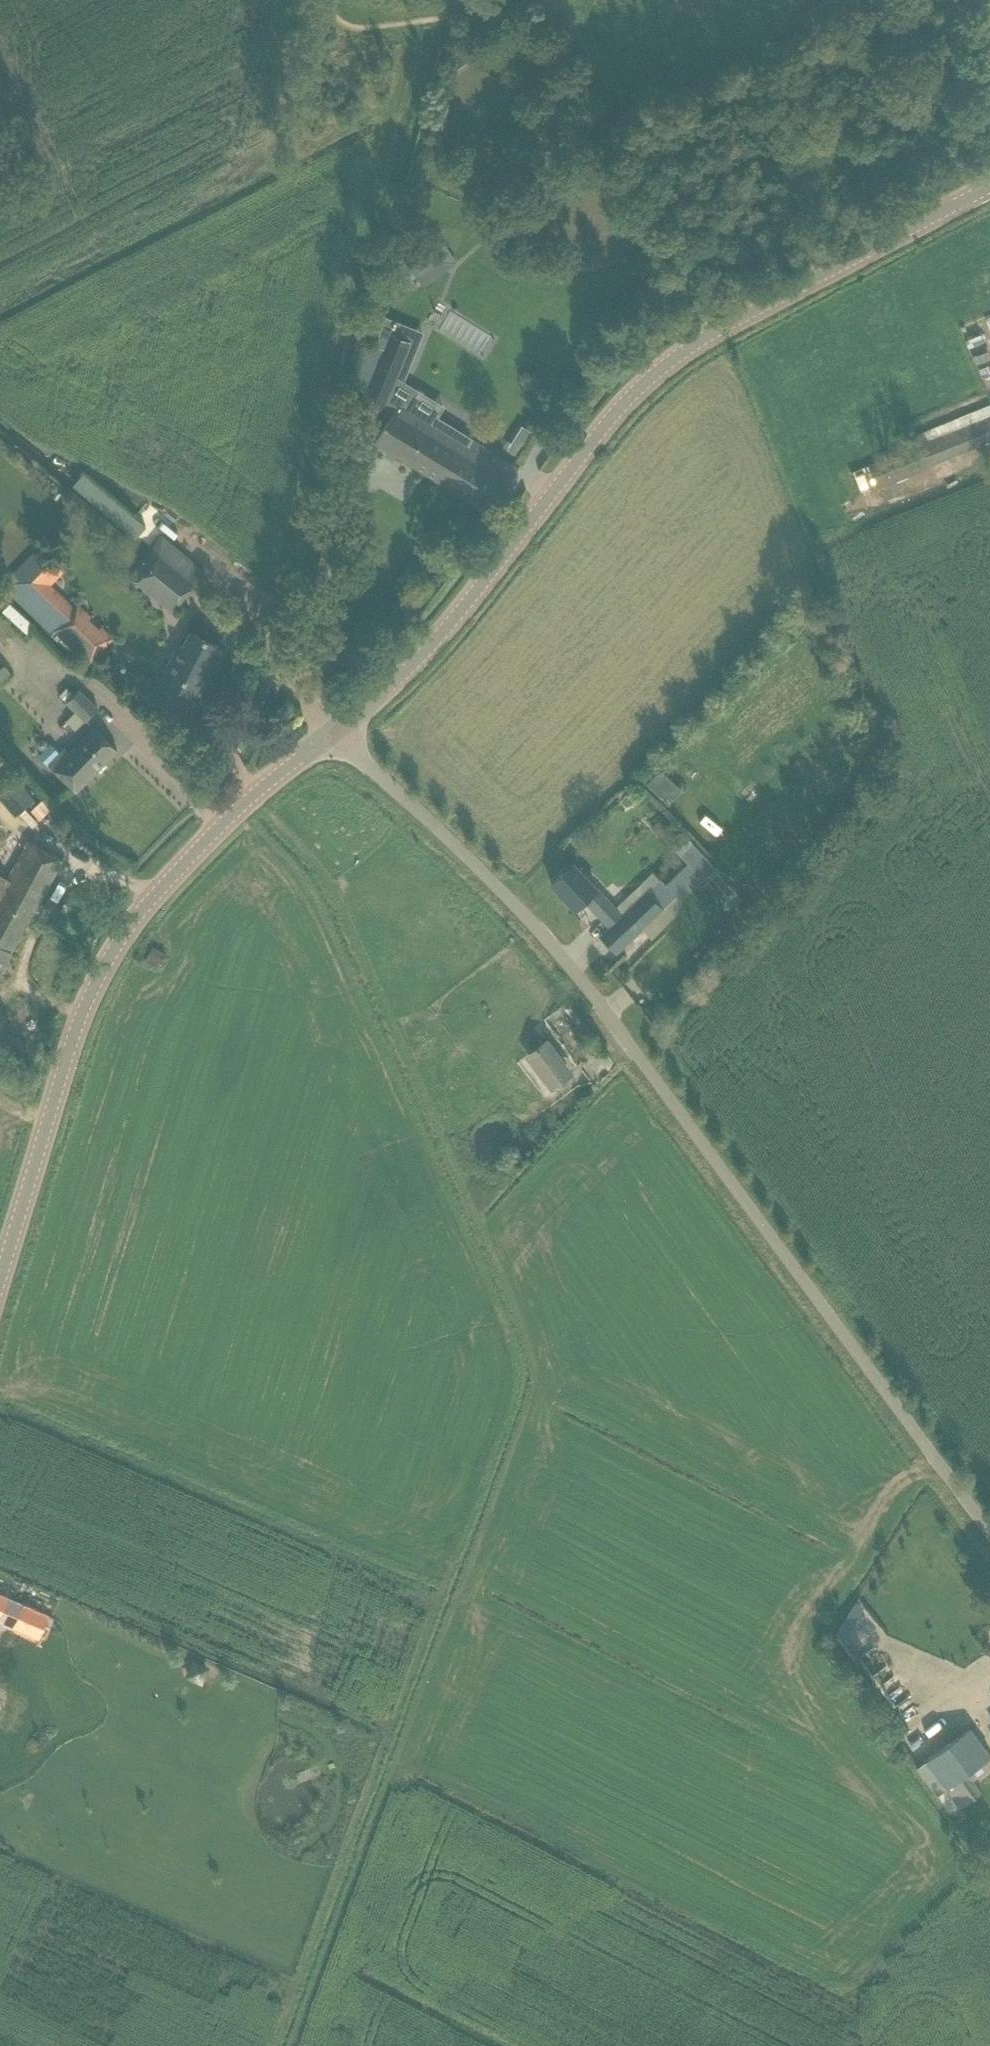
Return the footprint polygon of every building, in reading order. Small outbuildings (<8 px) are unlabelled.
[(411,343),(389,334),(363,399),(385,408),(411,343)] [(374,442),(473,503),(490,513),(517,469),(434,417),(431,422),(403,405),(398,414),(393,410),(374,442)] [(851,473),(855,484),(867,479),(872,491),(873,491),(929,468),(928,465),(984,443),(989,440),(989,416),(975,422),(864,467),(851,473)] [(517,433),(527,439),(531,432),(521,425),(517,433)] [(21,457),(15,465),(25,474),(32,466),(21,457)] [(70,483),(134,536),(144,523),(80,470),(70,483)] [(89,619),(91,618),(77,605),(74,608),(51,585),(65,571),(40,547),(3,584),(88,667),(113,639),(100,626),(98,628),(89,619)] [(137,585),(171,613),(196,583),(162,554),(137,585)] [(177,645),(148,700),(153,703),(187,720),(224,649),(190,632),(188,631),(180,646),(177,645)] [(67,702),(74,695),(67,688),(60,695),(67,702)] [(78,690),(66,702),(85,721),(98,708),(78,690)] [(294,712),(286,703),(278,710),(285,719),(294,712)] [(59,753),(48,765),(76,792),(117,750),(93,727),(63,758),(59,753)] [(39,740),(37,743),(37,747),(40,750),(44,749),(47,746),(46,742),(43,740),(39,740)] [(645,783),(666,804),(681,788),(659,768),(645,783)] [(0,787),(0,798),(16,816),(34,799),(13,775),(0,787)] [(688,837),(676,849),(687,861),(700,850),(688,837)] [(62,861),(30,842),(0,896),(0,972),(62,861)] [(646,892),(621,915),(602,896),(604,894),(598,888),(597,890),(572,863),(550,884),(575,910),(585,900),(609,927),(599,936),(616,953),(663,910),(646,892)] [(577,1015),(566,1023),(581,1043),(592,1035),(580,1018),(578,1015),(577,1015)] [(569,1074),(544,1043),(529,1055),(553,1087),(569,1074)] [(32,1607),(9,1597),(0,1617),(0,1621),(22,1630),(32,1607)] [(879,1658),(891,1647),(895,1651),(902,1645),(893,1634),(873,1652),(879,1658)] [(916,1767),(937,1795),(946,1788),(961,1808),(976,1797),(961,1777),(989,1756),(980,1743),(969,1728),(925,1760),(926,1760),(916,1767)]
